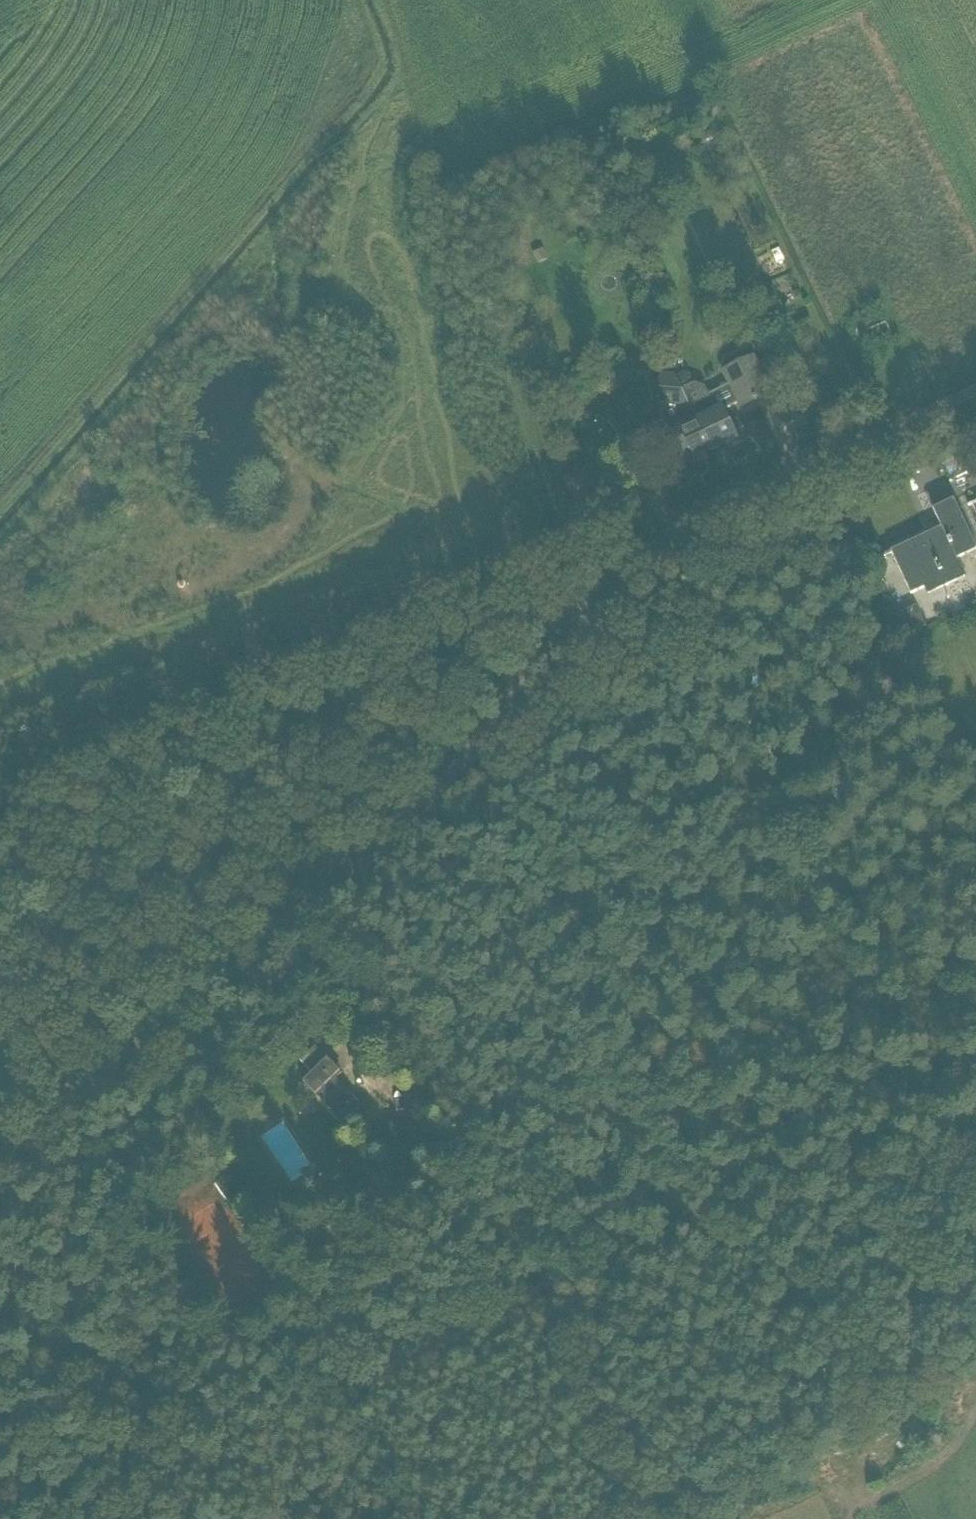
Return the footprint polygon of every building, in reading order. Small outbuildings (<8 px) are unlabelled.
[(543,249),(534,253),(538,263),(548,258),(543,249)] [(723,371),(732,389),(740,407),(770,393),(767,386),(783,378),(773,356),(756,364),(753,357),(723,371)] [(674,432),(668,434),(676,450),(673,451),(681,469),(703,459),(701,455),(726,443),(728,448),(747,439),(738,420),(729,424),(722,409),(717,411),(705,388),(694,384),(681,390),(693,415),(670,426),(674,432)] [(899,569),(911,594),(924,588),(928,595),(966,576),(958,561),(958,560),(975,551),(975,547),(954,499),(933,509),(941,527),(891,551),(899,569)] [(303,1082),(315,1094),(320,1089),(340,1110),(346,1104),(348,1106),(353,1102),(351,1100),(354,1097),(336,1078),(341,1073),(328,1058),(328,1056),(325,1053),(322,1053),(315,1046),(300,1060),(312,1073),(303,1082)]
